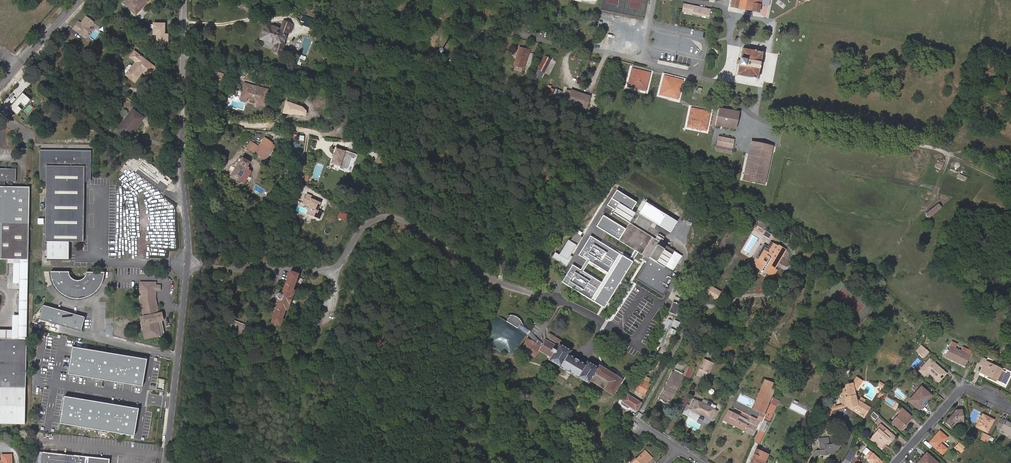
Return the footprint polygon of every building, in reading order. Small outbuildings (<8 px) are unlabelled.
[(125,5),(135,15),(149,0),(129,0),(125,5)] [(731,7),(759,12),(761,5),(759,4),(760,3),(760,0),(732,0),(731,7)] [(709,17),(710,10),(684,4),(683,11),(709,17)] [(77,20),(72,28),(83,36),(94,21),(86,14),(80,22),(77,20)] [(163,21),(151,21),(151,34),(155,34),(154,42),(167,42),(167,32),(163,32),(163,21)] [(284,32),(265,25),(259,39),(278,46),(275,53),(280,55),(289,32),(292,33),(294,26),(287,23),(284,32)] [(329,48),(335,31),(329,29),(329,28),(321,25),(320,29),(328,31),(323,45),(329,48)] [(529,50),(519,48),(514,65),(524,68),(529,50)] [(757,79),(762,53),(743,49),(741,61),(740,64),(738,75),(757,79)] [(147,76),(154,68),(134,52),(129,58),(135,62),(132,66),(130,65),(128,65),(124,70),(124,72),(127,73),(125,75),(134,82),(140,74),(139,74),(141,71),(142,72),(147,76)] [(544,73),(551,59),(546,56),(538,70),(544,73)] [(645,91),(649,73),(633,69),(629,87),(645,91)] [(677,99),(682,81),(665,77),(660,95),(677,99)] [(244,84),(242,92),(247,93),(246,98),(259,101),(258,105),(264,106),(268,90),(244,84)] [(544,95),(551,97),(554,88),(547,85),(544,95)] [(567,102),(567,103),(587,109),(591,97),(571,90),(568,100),(567,102)] [(22,92),(10,107),(18,115),(31,99),(22,92)] [(706,131),(710,112),(692,108),(687,127),(706,131)] [(736,129),(739,112),(719,109),(716,126),(736,129)] [(125,125),(122,123),(117,130),(128,139),(143,118),(132,110),(129,114),(131,116),(125,125)] [(129,114),(122,123),(125,125),(131,116),(129,114)] [(269,147),(262,158),(265,160),(274,146),(271,144),(272,143),(264,138),(261,142),(269,147)] [(744,180),(753,141),(750,141),(742,180),(744,180)] [(762,184),(770,145),(765,144),(764,146),(758,145),(758,142),(753,141),(744,180),(750,182),(750,179),(757,181),(756,183),(762,184)] [(246,148),(262,158),(269,147),(261,142),(258,147),(250,142),(246,148)] [(764,185),(772,145),(770,145),(762,184),(764,185)] [(336,148),(331,164),(340,167),(342,159),(345,151),(336,148)] [(46,178),(46,181),(45,241),(83,242),(84,181),(84,178),(88,178),(89,151),(68,150),(68,154),(63,154),(63,150),(42,150),(42,178),(46,178)] [(237,164),(229,176),(237,180),(236,182),(239,184),(241,182),(243,184),(244,183),(250,172),(250,171),(248,170),(249,169),(249,168),(249,167),(248,167),(248,166),(247,166),(250,162),(242,157),(238,163),(237,164)] [(29,187),(5,187),(5,182),(16,182),(16,169),(0,168),(0,259),(7,259),(7,263),(13,263),(19,263),(18,327),(26,327),(29,187)] [(304,213),(320,219),(323,211),(316,208),(319,201),(311,198),(313,195),(306,192),(302,203),(307,205),(304,213)] [(635,214),(611,199),(607,205),(615,210),(608,220),(625,230),(623,232),(621,236),(618,240),(644,256),(641,260),(646,263),(635,280),(663,297),(667,289),(664,287),(673,272),(672,272),(682,256),(660,243),(664,237),(658,234),(655,239),(632,225),(629,223),(635,214)] [(639,213),(645,202),(642,201),(635,214),(629,223),(632,225),(639,213)] [(659,225),(665,214),(645,202),(639,213),(659,225)] [(925,213),(929,218),(942,207),(938,202),(925,213)] [(638,215),(634,224),(643,228),(648,220),(638,215)] [(610,233),(598,226),(594,231),(599,234),(599,233),(602,235),(607,238),(610,233)] [(552,258),(566,267),(572,257),(570,255),(581,237),(575,233),(570,242),(568,240),(559,255),(555,252),(552,258)] [(772,255),(778,246),(771,242),(766,251),(772,255)] [(785,250),(778,246),(772,255),(766,251),(763,255),(762,254),(759,259),(756,258),(752,263),(758,267),(758,269),(765,274),(767,272),(774,276),(777,271),(770,267),(771,265),(774,267),(775,267),(776,266),(776,265),(775,264),(774,263),(775,262),(777,263),(785,250)] [(19,263),(13,263),(12,331),(0,330),(0,339),(18,340),(18,327),(19,263)] [(596,285),(603,274),(600,272),(599,271),(594,268),(593,268),(591,267),(588,271),(586,270),(582,278),(583,279),(587,281),(592,285),(593,283),(596,285)] [(101,287),(103,283),(103,282),(105,277),(105,272),(87,272),(87,274),(86,276),(85,277),(84,279),(83,279),(81,280),(80,280),(78,281),(77,280),(74,280),(73,279),(72,278),(70,276),(70,274),(70,272),(51,271),(51,274),(52,277),(53,281),(54,284),(57,288),(60,291),(63,294),(65,295),(68,297),(72,298),(77,299),(81,299),(85,298),(88,297),(90,296),(93,294),(97,291),(101,287)] [(293,290),(298,274),(289,271),(281,294),(280,294),(278,295),(276,298),(277,299),(279,300),(270,323),(279,326),(285,310),(287,311),(294,290),(293,290)] [(704,293),(712,296),(716,287),(707,283),(704,293)] [(156,297),(141,300),(144,316),(141,317),(145,339),(160,336),(161,340),(162,340),(162,339),(163,339),(164,338),(164,337),(165,337),(165,336),(165,335),(165,334),(162,321),(164,321),(162,313),(159,313),(156,297)] [(85,317),(43,305),(39,319),(81,331),(85,317)] [(511,340),(518,328),(516,327),(517,325),(519,326),(522,321),(520,319),(518,317),(515,316),(513,315),(511,315),(508,319),(509,320),(508,322),(507,321),(499,333),(511,340)] [(663,342),(671,319),(667,317),(659,340),(663,342)] [(241,332),(244,325),(229,319),(226,326),(241,332)] [(528,333),(529,329),(520,324),(518,328),(528,333)] [(26,327),(18,327),(18,340),(0,339),(0,424),(25,425),(25,388),(26,327)] [(585,366),(567,355),(570,351),(560,345),(561,341),(549,334),(543,343),(541,342),(539,345),(536,344),(536,343),(532,340),(531,341),(528,339),(526,343),(523,341),(521,344),(524,346),(522,349),(535,357),(539,351),(551,358),(550,360),(561,366),(560,367),(578,377),(578,376),(589,382),(590,381),(604,389),(603,390),(613,395),(622,380),(599,366),(597,369),(587,363),(585,366)] [(945,357),(964,366),(971,352),(962,347),(960,351),(956,349),(958,345),(952,342),(945,357)] [(849,359),(853,352),(846,347),(842,353),(849,359)] [(923,347),(919,352),(918,353),(919,354),(923,358),(928,352),(923,347)] [(148,360),(74,348),(69,375),(143,387),(148,360)] [(996,381),(1002,370),(985,362),(986,359),(983,358),(981,364),(983,365),(980,373),(996,381)] [(939,381),(946,373),(930,359),(919,371),(924,376),(928,372),(939,381)] [(707,373),(709,374),(713,364),(703,360),(697,375),(704,378),(707,373)] [(625,372),(628,367),(622,363),(620,367),(619,366),(618,368),(625,372)] [(660,397),(670,402),(683,377),(681,376),(682,374),(675,370),(674,373),(672,372),(660,397)] [(643,375),(641,380),(635,391),(643,395),(649,385),(648,384),(650,379),(643,375)] [(851,384),(845,385),(844,385),(844,388),(841,388),(842,393),(840,393),(842,400),(840,400),(842,405),(842,406),(846,405),(846,406),(847,408),(851,407),(860,412),(859,415),(863,418),(869,408),(863,404),(858,401),(856,400),(855,393),(862,381),(857,378),(852,383),(851,384)] [(761,422),(765,415),(764,414),(776,385),(765,380),(756,401),(756,402),(753,410),(760,413),(757,420),(750,417),(748,421),(729,411),(724,421),(752,435),(760,421),(761,422)] [(919,410),(931,396),(921,387),(909,401),(919,410)] [(636,411),(641,403),(627,394),(622,402),(636,411)] [(140,410),(66,397),(61,424),(135,437),(140,410)] [(705,418),(710,420),(713,421),(718,411),(715,410),(716,406),(711,404),(712,403),(707,401),(707,402),(703,400),(701,403),(693,398),(690,405),(687,404),(682,414),(690,418),(694,420),(697,421),(698,419),(703,421),(705,418)] [(830,402),(824,415),(829,417),(832,409),(833,406),(834,404),(830,402)] [(901,413),(899,415),(892,422),(901,430),(909,421),(908,420),(911,417),(902,408),(899,411),(901,413)] [(771,418),(774,411),(769,409),(766,416),(771,418)] [(963,422),(962,410),(956,411),(945,423),(951,428),(956,422),(963,422)] [(627,425),(630,421),(618,414),(616,417),(627,425)] [(987,432),(994,420),(983,414),(976,427),(987,432)] [(771,418),(766,416),(754,441),(759,444),(771,418)] [(1005,420),(1005,421),(1000,419),(996,427),(1010,434),(1010,422),(1005,420)] [(881,430),(872,440),(880,447),(885,442),(888,444),(894,437),(881,425),(878,428),(879,429),(881,430)] [(871,439),(872,440),(881,430),(879,429),(871,439)] [(947,449),(941,445),(947,438),(939,431),(929,443),(937,450),(942,455),(947,449)] [(980,440),(988,443),(991,437),(983,434),(980,440)] [(828,441),(819,442),(820,450),(816,450),(812,455),(817,459),(820,455),(830,454),(832,456),(840,445),(837,444),(829,445),(828,441)] [(960,452),(964,447),(959,443),(955,447),(960,452)] [(769,453),(757,447),(749,462),(764,462),(769,453)] [(645,451),(642,453),(650,461),(652,458),(645,451)] [(883,462),(870,451),(865,457),(870,462),(869,462),(881,462),(883,462)] [(43,452),(41,462),(108,462),(109,459),(43,452)] [(642,453),(632,462),(647,462),(650,461),(642,453)] [(843,462),(844,462),(849,462),(853,456),(849,453),(843,462)] [(926,453),(923,457),(924,458),(919,462),(937,462),(926,453)] [(11,455),(2,455),(2,461),(0,461),(0,462),(11,462),(11,455)]
